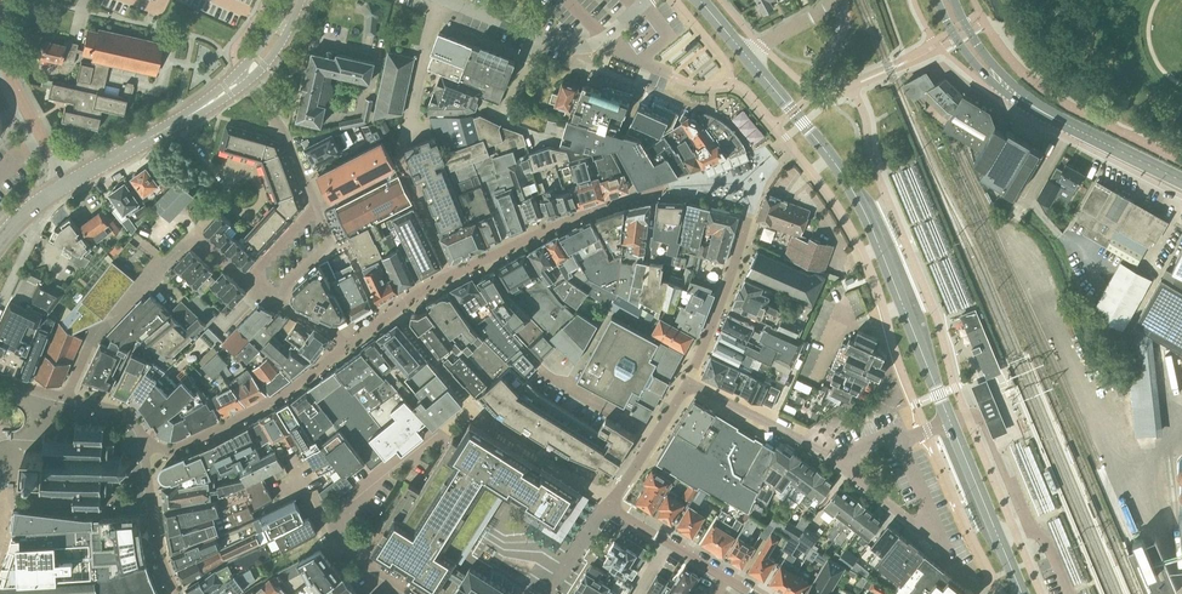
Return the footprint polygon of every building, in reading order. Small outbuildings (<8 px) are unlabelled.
[(765,11),(774,6),(772,2),(777,0),(759,0),(765,11)] [(366,14),(368,17),(367,34),(376,35),(378,18),(381,16),(381,6),(379,3),(370,3),(367,5),(366,14)] [(64,46),(46,42),(42,58),(61,62),(61,61),(74,64),(77,51),(82,53),(82,55),(93,58),(93,60),(110,64),(156,75),(163,44),(100,30),(99,31),(87,28),(83,49),(78,48),(79,43),(65,40),(64,46)] [(461,80),(474,46),(439,33),(431,54),(434,55),(430,67),(442,72),(442,73),(461,80)] [(484,89),(481,97),(499,104),(507,85),(516,61),(474,45),(474,46),(461,80),(484,89)] [(335,85),(332,80),(333,74),(370,82),(371,81),(375,63),(374,61),(338,53),(339,52),(329,50),(329,51),(327,51),(327,53),(328,54),(328,56),(313,52),(298,120),(322,125),(327,100),(332,96),(334,91),(335,85)] [(374,120),(403,113),(415,58),(389,52),(376,109),(374,120)] [(110,64),(95,61),(94,65),(83,62),(78,82),(79,82),(78,87),(54,81),(50,99),(67,103),(62,123),(97,131),(101,116),(100,115),(101,110),(123,116),(127,101),(131,102),(135,85),(134,85),(134,83),(127,82),(127,84),(126,84),(124,94),(128,95),(127,98),(103,92),(110,64)] [(906,84),(914,97),(922,93),(945,115),(950,118),(964,96),(947,78),(935,85),(927,72),(906,84)] [(484,89),(461,80),(442,73),(429,107),(429,114),(465,114),(476,111),(481,97),(484,89)] [(572,109),(579,87),(563,83),(560,94),(553,92),(550,102),(557,104),(557,105),(572,109)] [(572,112),(569,119),(582,123),(586,124),(592,126),(606,130),(608,123),(609,121),(612,110),(625,115),(632,94),(614,92),(613,90),(611,88),(609,87),(607,87),(605,88),(604,88),(603,89),(602,91),(597,89),(585,85),(583,90),(579,89),(580,87),(579,87),(572,109),(572,112)] [(950,118),(945,128),(980,150),(975,160),(986,166),(981,174),(1017,195),(1044,149),(1041,148),(1031,143),(1007,129),(1006,131),(996,125),(994,115),(993,111),(964,95),(964,96),(950,118)] [(372,108),(374,100),(366,99),(365,106),(362,117),(346,120),(342,121),(341,121),(341,126),(342,129),(363,124),(366,124),(368,123),(369,121),(372,108)] [(641,104),(632,122),(655,132),(651,134),(650,132),(640,138),(647,149),(649,147),(665,136),(678,153),(679,152),(667,137),(683,123),(683,122),(674,128),(674,127),(677,120),(680,114),(656,103),(653,109),(641,104)] [(621,126),(625,115),(612,110),(609,121),(621,126)] [(689,117),(683,121),(700,149),(699,150),(696,152),(703,166),(728,155),(729,155),(731,158),(747,151),(743,142),(738,135),(732,129),(726,123),(720,119),(712,115),(704,112),(702,116),(697,114),(694,119),(689,117)] [(500,127),(501,126),(502,124),(481,114),(480,115),(475,117),(481,138),(484,137),(485,138),(443,150),(451,170),(474,161),(499,151),(500,155),(494,157),(497,171),(502,187),(497,189),(496,191),(497,193),(496,193),(512,234),(528,227),(516,195),(517,195),(506,164),(510,163),(507,152),(500,127)] [(439,141),(443,150),(480,139),(474,115),(442,117),(430,118),(439,141)] [(563,137),(562,143),(586,149),(594,151),(619,147),(619,148),(640,188),(662,180),(679,174),(663,149),(655,155),(659,160),(656,162),(647,149),(640,138),(640,139),(627,135),(626,136),(618,133),(617,133),(620,126),(608,123),(606,130),(592,126),(586,124),(582,123),(569,119),(567,124),(563,137)] [(379,124),(384,133),(391,130),(386,120),(379,124)] [(549,120),(545,132),(563,137),(567,124),(549,120)] [(377,121),(365,125),(362,126),(371,143),(384,136),(377,121)] [(665,136),(649,147),(655,155),(663,149),(679,174),(703,166),(696,152),(699,150),(683,123),(667,137),(679,152),(678,153),(665,136)] [(284,197),(298,191),(300,191),(286,151),(283,152),(279,140),(269,138),(269,136),(227,124),(220,147),(263,159),(278,200),(284,197)] [(501,126),(500,127),(504,140),(506,148),(507,152),(514,150),(511,141),(515,140),(518,148),(527,144),(524,134),(501,126)] [(334,136),(333,134),(306,148),(305,151),(307,154),(310,155),(311,158),(310,161),(312,164),(315,165),(315,166),(342,152),(341,150),(348,146),(341,133),(334,136)] [(407,147),(407,149),(408,157),(417,180),(419,180),(422,178),(424,183),(424,184),(428,195),(429,195),(431,200),(430,201),(435,212),(436,212),(438,217),(437,218),(442,229),(439,230),(453,261),(488,245),(477,221),(475,222),(472,223),(451,170),(443,150),(439,141),(433,144),(431,138),(430,138),(407,147)] [(395,166),(383,142),(320,174),(332,198),(395,166)] [(550,146),(544,148),(558,192),(567,195),(571,209),(578,206),(607,197),(602,180),(601,175),(600,175),(598,166),(595,156),(550,146)] [(531,155),(529,156),(540,191),(541,190),(541,189),(543,189),(541,182),(543,181),(547,195),(542,196),(548,216),(564,211),(565,211),(565,210),(571,209),(567,195),(558,192),(544,148),(530,153),(531,155)] [(602,180),(607,197),(630,190),(625,172),(623,173),(621,167),(622,167),(611,149),(603,150),(605,155),(597,158),(602,172),(604,171),(606,179),(602,180)] [(540,191),(529,156),(517,160),(514,150),(507,152),(510,163),(506,164),(517,195),(527,223),(544,217),(535,193),(540,191)] [(477,221),(488,245),(506,237),(490,197),(488,198),(479,174),(474,161),(451,170),(472,223),(475,222),(477,221)] [(1048,178),(1036,199),(1050,206),(1062,185),(1074,193),(1077,188),(1085,174),(1066,163),(1062,170),(1057,167),(1051,179),(1048,178)] [(153,177),(147,169),(145,168),(139,172),(138,171),(134,175),(134,179),(145,195),(160,184),(161,183),(155,175),(153,177)] [(400,178),(367,194),(381,223),(388,220),(392,218),(391,216),(413,204),(400,178)] [(165,192),(155,203),(172,220),(184,207),(195,196),(188,189),(178,179),(173,184),(165,192)] [(169,179),(161,185),(165,192),(173,184),(169,179)] [(1113,237),(1114,236),(1115,234),(1122,238),(1126,232),(1149,245),(1152,239),(1156,241),(1167,222),(1134,203),(1135,201),(1113,189),(1112,191),(1098,182),(1077,218),(1077,219),(1077,220),(1078,221),(1088,226),(1083,234),(1107,247),(1108,248),(1113,237)] [(135,209),(136,211),(141,208),(139,206),(141,205),(139,203),(126,185),(112,195),(113,198),(106,203),(122,222),(129,217),(125,213),(133,208),(134,210),(135,209)] [(251,243),(262,252),(263,253),(293,221),(292,220),(304,207),(298,191),(284,197),(286,203),(281,210),(275,204),(245,237),(251,243)] [(367,194),(337,208),(351,237),(350,238),(374,288),(373,289),(381,303),(400,291),(375,239),(370,228),(381,223),(367,194)] [(785,257),(825,272),(835,246),(810,237),(809,240),(801,237),(811,211),(767,194),(757,220),(794,234),(785,257)] [(85,211),(76,218),(85,231),(94,243),(97,247),(121,230),(97,200),(84,209),(85,211)] [(667,262),(675,264),(677,254),(681,241),(678,240),(686,203),(658,202),(654,237),(663,238),(662,243),(670,245),(667,256),(667,262)] [(622,257),(618,293),(618,294),(619,294),(640,306),(641,300),(643,286),(644,286),(649,262),(637,260),(638,253),(645,254),(651,203),(627,209),(623,251),(622,257)] [(698,219),(701,206),(689,203),(684,223),(686,223),(683,233),(684,233),(682,242),(688,243),(691,234),(692,234),(696,219),(698,219)] [(979,203),(974,206),(979,216),(984,213),(979,203)] [(146,204),(141,208),(136,211),(136,212),(143,221),(151,211),(146,204)] [(413,204),(391,216),(392,218),(409,253),(422,278),(444,267),(413,204)] [(710,208),(701,206),(698,219),(696,219),(692,234),(691,234),(688,243),(700,246),(703,237),(705,230),(707,222),(708,222),(710,208)] [(739,215),(710,208),(708,222),(707,222),(705,230),(714,233),(712,240),(703,237),(700,246),(698,255),(689,252),(688,257),(685,266),(687,267),(695,269),(698,270),(702,255),(727,261),(739,215)] [(622,257),(623,251),(627,209),(598,219),(616,257),(622,257)] [(216,240),(226,229),(232,222),(221,212),(205,230),(216,240)] [(1057,216),(1053,219),(1063,228),(1066,225),(1057,216)] [(55,227),(50,237),(76,250),(75,251),(91,260),(92,259),(91,259),(95,252),(87,248),(91,245),(94,243),(85,231),(83,233),(72,217),(62,224),(65,227),(60,229),(55,227)] [(592,220),(561,236),(571,251),(573,250),(590,278),(596,282),(618,293),(622,257),(616,257),(611,260),(608,256),(609,256),(592,220)] [(127,243),(133,235),(127,229),(121,234),(127,243)] [(226,250),(236,239),(226,229),(216,240),(226,250)] [(393,230),(375,239),(400,291),(417,282),(405,257),(393,230)] [(573,250),(571,251),(570,252),(559,235),(547,242),(568,276),(589,291),(589,292),(611,308),(619,294),(618,294),(618,293),(596,282),(590,278),(573,250)] [(1108,248),(1107,247),(1107,248),(1137,265),(1144,253),(1114,236),(1113,237),(1108,248)] [(247,248),(246,248),(236,239),(226,250),(237,259),(247,248)] [(578,306),(589,292),(589,291),(568,276),(547,242),(530,252),(542,272),(552,286),(554,284),(565,297),(578,306)] [(257,258),(262,252),(251,243),(246,248),(247,248),(237,259),(248,269),(258,258),(257,258)] [(659,317),(670,281),(669,281),(662,279),(664,266),(663,266),(665,248),(653,247),(651,262),(649,262),(644,286),(643,286),(641,300),(658,309),(655,315),(659,317)] [(188,276),(204,260),(192,249),(176,265),(188,276)] [(756,250),(746,271),(749,272),(753,274),(798,294),(797,298),(801,300),(814,306),(817,298),(826,277),(815,272),(811,274),(807,272),(784,262),(773,257),(756,250)] [(85,268),(91,260),(75,251),(70,260),(85,268)] [(553,336),(577,362),(598,324),(579,311),(575,314),(560,300),(540,274),(527,252),(497,269),(509,290),(530,313),(553,336)] [(1125,343),(1136,438),(1163,435),(1153,338),(1181,352),(1181,252),(1172,272),(1167,270),(1163,279),(1162,278),(1134,327),(1125,343)] [(408,256),(405,257),(417,282),(422,278),(409,253),(407,254),(408,256)] [(45,354),(36,379),(63,386),(84,339),(74,332),(105,316),(136,279),(113,260),(63,324),(60,321),(47,355),(45,354)] [(212,285),(220,276),(214,271),(215,270),(204,260),(188,276),(199,287),(195,290),(201,296),(205,292),(200,287),(205,282),(210,287),(212,285)] [(321,265),(331,283),(333,282),(353,319),(373,307),(355,271),(355,270),(352,264),(337,271),(336,274),(338,279),(335,281),(332,274),(333,269),(334,269),(328,260),(321,263),(322,264),(321,265)] [(1122,263),(1101,300),(1094,312),(1106,319),(1099,332),(1117,341),(1123,329),(1124,329),(1152,279),(1122,263)] [(351,320),(331,283),(321,265),(311,274),(310,273),(295,287),(296,288),(295,290),(294,292),(294,294),(294,296),(294,298),(295,300),(296,302),(297,303),(299,304),(298,305),(333,322),(333,321),(335,322),(337,322),(339,322),(341,326),(351,320)] [(687,267),(681,285),(684,286),(684,287),(688,288),(691,280),(695,269),(687,267)] [(178,272),(173,268),(166,275),(171,280),(178,272)] [(577,363),(577,362),(553,336),(530,313),(509,290),(497,269),(480,279),(499,311),(515,330),(543,360),(559,344),(577,363)] [(224,296),(237,282),(225,271),(220,276),(212,285),(224,296)] [(42,325),(40,324),(43,319),(45,320),(65,293),(41,282),(41,283),(25,275),(12,301),(10,301),(7,307),(8,308),(7,310),(6,310),(2,316),(4,317),(3,319),(1,318),(0,321),(0,368),(5,371),(9,372),(8,374),(16,376),(20,375),(42,325)] [(519,347),(522,344),(523,343),(508,326),(499,315),(493,305),(476,278),(454,290),(485,333),(483,334),(483,335),(512,365),(518,359),(519,359),(520,353),(518,352),(519,347)] [(774,290),(747,278),(742,287),(741,286),(737,296),(738,296),(734,306),(797,334),(797,336),(799,338),(814,306),(801,300),(793,321),(786,319),(788,316),(771,309),(773,304),(768,302),(774,290)] [(712,288),(691,280),(688,288),(684,287),(678,303),(682,305),(677,318),(681,319),(680,324),(688,328),(699,333),(715,294),(711,292),(712,288)] [(684,286),(681,285),(670,281),(659,317),(662,318),(654,332),(685,349),(693,335),(666,320),(669,308),(675,310),(684,286)] [(205,282),(200,287),(205,292),(210,287),(205,282)] [(237,282),(224,296),(234,306),(247,292),(237,282)] [(483,335),(483,334),(482,335),(473,325),(449,292),(428,303),(459,342),(496,380),(512,365),(483,335)] [(644,308),(641,306),(640,306),(619,294),(611,308),(611,309),(636,322),(644,308)] [(84,379),(83,380),(112,390),(132,347),(139,339),(139,340),(143,341),(173,315),(172,313),(153,295),(143,305),(140,303),(104,341),(103,341),(89,369),(84,379)] [(173,315),(143,341),(162,351),(163,351),(199,317),(183,301),(172,313),(173,315)] [(221,311),(226,316),(233,309),(228,305),(221,311)] [(240,325),(224,342),(227,345),(237,354),(238,353),(240,351),(251,339),(253,338),(266,326),(278,313),(277,313),(277,314),(260,305),(240,326),(240,325)] [(412,318),(412,320),(439,355),(440,356),(441,356),(442,357),(445,360),(444,360),(450,366),(455,371),(454,371),(466,384),(478,396),(478,397),(480,395),(496,380),(459,342),(456,343),(430,309),(427,310),(420,314),(417,314),(413,318),(412,318)] [(970,330),(980,325),(974,311),(963,315),(970,330)] [(271,355),(293,377),(314,360),(330,338),(315,327),(314,330),(307,324),(306,326),(299,321),(296,320),(294,323),(296,325),(284,341),(277,335),(290,318),(278,313),(266,326),(253,338),(264,347),(263,347),(272,355),(271,355)] [(730,314),(724,326),(750,338),(758,342),(758,343),(761,345),(777,352),(774,358),(794,367),(806,341),(799,338),(797,337),(767,324),(763,332),(754,328),(755,326),(747,322),(746,322),(730,314)] [(669,377),(683,352),(660,339),(659,340),(613,315),(578,379),(625,405),(627,402),(633,405),(631,408),(648,417),(661,392),(663,393),(671,378),(669,377)] [(199,317),(163,351),(173,356),(174,356),(177,359),(182,355),(178,351),(180,350),(200,332),(208,325),(200,317),(199,317)] [(42,325),(20,375),(34,378),(56,321),(47,318),(42,325)] [(429,359),(398,323),(378,337),(410,374),(428,360),(429,359)] [(980,325),(970,330),(977,347),(973,348),(975,354),(979,352),(986,369),(996,364),(980,325)] [(204,340),(198,346),(206,354),(212,348),(212,347),(213,346),(217,343),(216,342),(220,338),(210,327),(209,327),(200,336),(204,340)] [(723,329),(719,339),(744,351),(756,357),(761,360),(771,365),(774,358),(777,352),(761,345),(760,347),(753,344),(753,345),(748,342),(748,341),(723,329)] [(878,339),(859,330),(854,340),(850,338),(845,347),(842,346),(831,367),(836,369),(831,378),(835,381),(830,390),(850,400),(855,390),(858,392),(863,382),(867,384),(872,374),(881,378),(886,367),(881,364),(884,359),(886,359),(888,355),(879,346),(877,350),(873,348),(878,339)] [(414,405),(420,400),(397,374),(402,369),(377,338),(364,348),(393,382),(399,389),(414,405)] [(134,350),(115,391),(128,397),(130,398),(142,379),(148,371),(148,370),(154,361),(162,351),(143,341),(139,340),(139,339),(136,347),(143,350),(141,353),(134,350)] [(240,351),(248,362),(253,357),(258,364),(253,368),(272,392),(291,378),(293,377),(271,355),(269,357),(251,339),(240,351)] [(719,339),(714,350),(740,363),(749,368),(751,369),(749,373),(764,379),(768,371),(758,367),(761,360),(756,357),(744,351),(719,339)] [(496,380),(480,395),(480,396),(496,413),(498,412),(523,428),(524,427),(570,456),(572,453),(598,465),(601,461),(615,470),(636,436),(607,418),(599,430),(541,394),(526,379),(542,363),(524,346),(522,344),(519,347),(518,352),(520,353),(519,359),(518,359),(512,365),(496,380)] [(221,350),(219,351),(229,362),(222,369),(246,403),(268,393),(249,368),(238,353),(237,354),(227,345),(224,348),(221,350)] [(222,369),(229,362),(219,351),(214,347),(200,362),(204,365),(204,366),(209,372),(203,377),(202,380),(205,384),(206,385),(213,379),(222,369)] [(363,350),(338,369),(370,411),(399,389),(393,382),(392,382),(363,350)] [(142,379),(130,398),(141,403),(159,378),(160,377),(165,372),(167,370),(177,359),(174,356),(173,356),(163,351),(162,351),(154,361),(148,370),(148,371),(142,379)] [(712,356),(703,375),(707,377),(740,393),(764,403),(773,407),(781,389),(772,385),(773,383),(764,379),(712,356)] [(464,402),(450,385),(439,371),(433,365),(430,362),(428,360),(410,374),(406,378),(416,390),(421,396),(419,397),(421,399),(420,400),(414,405),(428,419),(435,426),(464,402)] [(169,393),(149,413),(156,426),(171,415),(183,405),(192,396),(200,389),(193,379),(196,376),(201,372),(196,366),(189,373),(177,385),(169,393)] [(246,403),(222,369),(213,379),(206,385),(212,396),(214,395),(226,413),(246,403)] [(371,436),(383,427),(338,369),(310,388),(335,420),(344,432),(361,455),(367,461),(373,468),(387,456),(371,436)] [(159,378),(141,403),(149,413),(169,393),(177,385),(165,372),(160,377),(159,378)] [(1122,379),(1115,383),(1121,394),(1128,391),(1122,379)] [(353,472),(367,461),(361,455),(344,432),(335,420),(310,388),(293,401),(318,438),(334,459),(346,474),(352,470),(353,472)] [(205,397),(201,391),(200,389),(192,396),(208,422),(222,415),(209,394),(208,395),(205,397)] [(399,389),(370,411),(383,427),(371,436),(387,456),(399,447),(403,452),(426,434),(420,426),(428,419),(414,405),(399,389)] [(193,428),(208,422),(192,396),(183,405),(185,408),(182,411),(193,428)] [(982,402),(989,419),(999,415),(992,397),(982,402)] [(703,405),(695,400),(691,408),(690,408),(677,430),(657,463),(690,484),(699,489),(700,487),(709,492),(728,502),(728,501),(749,512),(756,496),(775,448),(764,442),(762,440),(762,439),(757,436),(755,438),(739,429),(738,429),(739,427),(716,413),(716,412),(705,406),(706,406),(703,404),(703,405)] [(290,402),(279,409),(303,449),(304,451),(310,461),(315,469),(319,476),(332,470),(328,462),(334,459),(318,438),(313,441),(290,402)] [(261,420),(250,426),(264,456),(277,449),(281,457),(299,447),(277,410),(261,420)] [(176,418),(173,435),(176,435),(179,434),(191,429),(181,411),(176,414),(176,418)] [(173,435),(176,418),(171,415),(156,426),(163,431),(166,433),(170,435),(173,435)] [(45,439),(45,452),(26,451),(24,473),(44,474),(43,487),(41,489),(43,491),(46,489),(54,489),(54,492),(57,492),(57,489),(64,490),(64,493),(67,493),(67,490),(76,490),(75,503),(73,505),(75,507),(78,505),(88,505),(88,508),(90,508),(90,505),(101,505),(103,507),(104,506),(103,504),(104,494),(106,494),(108,492),(108,490),(113,490),(114,492),(116,491),(115,489),(115,477),(121,477),(122,479),(124,478),(123,476),(128,472),(130,473),(131,471),(129,470),(129,463),(132,462),(131,459),(128,460),(124,456),(125,454),(123,453),(122,455),(116,454),(116,443),(119,441),(117,439),(115,441),(110,441),(110,438),(108,436),(106,436),(106,427),(108,425),(106,423),(104,425),(93,425),(93,422),(90,422),(90,425),(79,425),(78,422),(76,424),(77,426),(76,438),(69,438),(69,435),(66,435),(66,438),(59,438),(59,435),(57,435),(57,438),(47,437),(45,435),(44,437),(45,439)] [(372,551),(379,555),(395,565),(408,573),(418,580),(413,586),(425,593),(441,593),(446,585),(443,583),(449,573),(451,570),(458,558),(457,558),(475,530),(475,529),(478,530),(481,529),(482,527),(482,524),(480,522),(500,490),(511,497),(512,497),(521,503),(548,521),(543,529),(561,541),(567,532),(589,498),(581,492),(542,468),(536,465),(536,464),(511,448),(512,448),(494,437),(492,436),(490,435),(488,434),(489,434),(471,423),(459,441),(457,440),(454,438),(449,446),(443,455),(421,490),(410,483),(409,484),(405,491),(404,492),(408,494),(396,514),(387,528),(386,527),(380,536),(381,536),(372,551)] [(251,454),(254,460),(264,456),(250,426),(234,433),(217,441),(218,442),(202,449),(211,471),(227,464),(230,471),(240,467),(244,465),(243,462),(245,460),(244,457),(251,454)] [(777,483),(798,456),(793,453),(793,454),(784,448),(783,450),(777,446),(775,448),(756,496),(767,504),(777,486),(778,483),(777,483)] [(222,475),(230,471),(227,464),(211,471),(202,449),(166,465),(164,466),(163,467),(162,468),(162,469),(162,470),(161,471),(161,472),(161,473),(162,475),(162,476),(163,477),(164,478),(166,479),(167,480),(168,484),(164,485),(164,486),(215,476),(222,475)] [(289,473),(281,457),(277,449),(264,456),(254,460),(251,454),(244,457),(245,460),(243,462),(244,465),(240,467),(230,471),(222,475),(215,476),(216,488),(219,488),(219,485),(246,479),(248,484),(262,477),(273,472),(277,479),(289,473)] [(794,486),(809,465),(802,460),(802,459),(798,456),(777,483),(778,483),(777,486),(789,494),(794,486)] [(802,501),(822,473),(818,470),(817,471),(809,465),(794,486),(789,494),(788,495),(798,502),(798,501),(800,503),(802,501)] [(664,492),(666,490),(671,481),(676,485),(679,480),(673,477),(672,479),(662,472),(660,473),(654,470),(651,474),(649,474),(646,479),(648,482),(664,492)] [(802,501),(800,503),(802,504),(804,501),(809,505),(815,497),(821,501),(834,483),(826,477),(827,476),(822,473),(802,501)] [(220,491),(219,488),(216,488),(215,476),(164,486),(166,506),(212,498),(212,493),(220,491)] [(221,499),(166,510),(173,551),(227,530),(239,526),(261,516),(263,515),(262,513),(255,516),(252,511),(274,500),(265,482),(262,477),(248,484),(246,479),(219,485),(219,488),(220,491),(220,496),(221,498),(221,499)] [(669,492),(666,490),(664,492),(648,482),(649,482),(646,486),(647,488),(645,492),(642,491),(638,499),(640,504),(651,511),(652,509),(654,510),(662,495),(665,497),(668,494),(669,492)] [(682,496),(691,502),(695,495),(699,489),(690,484),(682,496)] [(699,489),(695,495),(704,501),(709,492),(700,487),(699,489)] [(837,514),(851,496),(840,487),(824,508),(829,512),(831,509),(837,514)] [(669,492),(668,494),(659,509),(663,511),(660,514),(665,517),(665,519),(670,522),(672,521),(673,522),(684,503),(676,497),(679,493),(671,488),(669,492)] [(835,539),(863,503),(859,501),(859,502),(851,496),(837,514),(842,518),(838,523),(837,523),(828,535),(834,539),(835,538),(835,539)] [(263,515),(261,516),(266,527),(266,528),(271,538),(304,520),(300,511),(294,499),(268,513),(263,515)] [(859,531),(873,513),(866,508),(867,506),(863,503),(835,539),(841,543),(850,532),(854,528),(859,531)] [(687,513),(680,524),(685,528),(684,528),(686,529),(686,532),(690,534),(692,533),(693,534),(701,523),(703,522),(705,519),(705,517),(705,516),(697,511),(698,509),(690,504),(685,512),(687,513)] [(715,523),(704,541),(707,542),(707,544),(711,547),(713,546),(714,547),(725,529),(729,523),(725,520),(729,513),(723,509),(714,523),(715,523)] [(96,576),(99,576),(106,577),(107,577),(147,564),(147,562),(143,544),(140,514),(101,517),(101,518),(94,519),(94,518),(87,518),(21,510),(20,512),(19,512),(19,511),(13,511),(13,512),(14,512),(12,528),(11,528),(11,529),(14,529),(14,528),(15,529),(13,535),(14,535),(11,545),(10,545),(11,545),(5,563),(2,571),(0,577),(0,582),(96,576)] [(873,513),(859,531),(863,534),(859,540),(865,545),(868,542),(867,542),(883,521),(873,513)] [(227,530),(173,551),(173,552),(178,568),(197,558),(198,560),(244,537),(250,534),(257,532),(257,531),(266,527),(261,516),(239,526),(227,530)] [(739,539),(730,553),(736,556),(735,559),(736,560),(737,562),(740,564),(742,564),(743,565),(755,547),(747,542),(759,522),(750,516),(737,538),(739,539)] [(273,556),(292,546),(292,547),(318,534),(310,517),(304,520),(271,538),(264,541),(265,543),(266,542),(266,543),(273,540),(275,544),(268,547),(273,556)] [(725,529),(714,547),(716,548),(717,550),(720,553),(723,552),(725,553),(735,536),(743,522),(738,518),(733,525),(729,523),(725,529)] [(770,524),(774,526),(782,531),(786,525),(773,518),(769,524),(770,524)] [(796,539),(805,526),(796,520),(788,533),(796,539)] [(770,524),(769,524),(768,523),(760,535),(766,539),(774,526),(770,524)] [(888,526),(871,548),(878,554),(871,562),(876,565),(876,564),(882,557),(900,535),(899,534),(900,534),(889,525),(888,526)] [(810,548),(823,530),(819,527),(815,533),(806,527),(797,539),(810,548)] [(197,558),(178,568),(186,584),(206,572),(226,560),(256,547),(263,544),(257,532),(250,534),(244,537),(198,560),(197,558)] [(758,559),(751,569),(756,572),(756,573),(757,573),(757,576),(761,578),(764,577),(765,578),(775,561),(770,558),(782,539),(773,533),(762,550),(757,558),(758,559)] [(876,564),(876,565),(890,576),(900,584),(902,586),(918,566),(926,556),(900,535),(882,557),(876,564)] [(611,552),(606,560),(609,562),(627,574),(628,573),(634,576),(638,569),(638,568),(645,556),(645,555),(648,549),(629,537),(626,540),(623,546),(619,543),(615,541),(609,550),(611,552)] [(795,573),(797,574),(800,568),(792,563),(796,557),(792,554),(799,542),(790,537),(782,549),(789,553),(782,565),(771,582),(777,586),(778,589),(783,592),(788,582),(789,583),(795,573)] [(1145,593),(1172,593),(1178,592),(1157,540),(1134,550),(1130,552),(1125,541),(1123,541),(1145,593)] [(268,545),(229,562),(228,562),(230,564),(219,569),(201,582),(200,580),(188,588),(192,593),(209,593),(227,580),(235,576),(235,575),(251,567),(251,568),(273,556),(268,547),(268,545)] [(811,547),(805,557),(813,562),(819,552),(811,547)] [(309,581),(332,564),(321,550),(299,561),(309,581)] [(858,560),(845,550),(841,555),(837,561),(847,566),(851,569),(858,560)] [(837,551),(832,558),(837,561),(841,555),(837,551)] [(894,591),(896,593),(899,593),(927,593),(946,570),(945,570),(945,571),(934,562),(926,556),(918,566),(902,586),(900,584),(894,591)] [(831,593),(837,584),(847,566),(837,561),(832,558),(829,557),(806,593),(831,593)] [(157,587),(156,585),(151,572),(148,563),(147,564),(107,577),(106,577),(99,576),(96,576),(70,578),(0,582),(0,593),(160,593),(157,587)] [(343,576),(333,563),(332,564),(309,581),(292,593),(321,593),(343,576)] [(576,590),(577,590),(574,593),(629,593),(631,591),(630,590),(634,583),(610,569),(607,573),(592,564),(588,570),(587,570),(576,590)] [(209,593),(238,593),(245,588),(257,580),(251,568),(251,567),(235,575),(235,576),(227,580),(209,593)] [(464,577),(464,578),(461,582),(453,593),(512,593),(471,567),(464,577)] [(700,577),(698,576),(697,574),(694,571),(692,572),(685,568),(672,588),(666,584),(660,593),(689,593),(700,577)] [(927,593),(975,593),(974,592),(973,590),(970,589),(968,589),(967,589),(956,580),(951,576),(952,575),(946,570),(927,593)] [(797,574),(795,573),(789,583),(788,582),(783,592),(787,593),(802,593),(809,582),(797,574)] [(658,574),(648,590),(654,593),(660,593),(668,580),(658,574)] [(278,585),(284,580),(279,575),(272,578),(270,577),(256,592),(253,590),(247,593),(287,593),(278,585)] [(353,588),(345,576),(343,576),(321,593),(345,593),(353,588)] [(861,590),(867,579),(862,576),(856,586),(861,590)] [(874,581),(870,589),(878,593),(882,586),(874,581)] [(878,593),(879,593),(896,593),(890,591),(891,590),(882,586),(878,593)]
